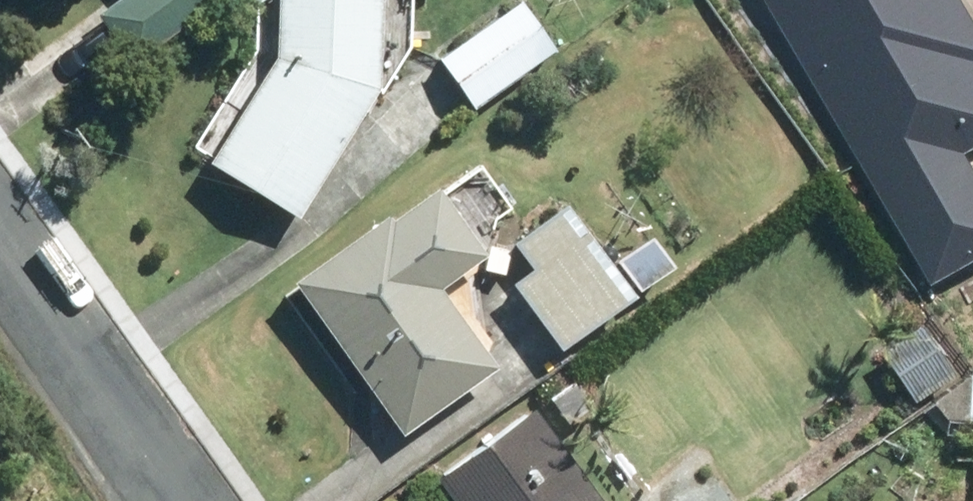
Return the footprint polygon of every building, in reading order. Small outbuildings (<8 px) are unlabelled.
[(101,18),(134,64),(219,3),(217,0),(126,0),(101,18)] [(387,0),(280,0),(279,52),(213,160),(307,217),(386,87),(387,0)] [(773,21),(810,0),(761,0),(773,21)] [(520,2),(440,61),(475,110),(556,52),(520,2)] [(391,218),(297,285),(407,438),(503,369),(447,290),(493,256),(445,189),(399,222),(397,220),(394,216),(391,218)] [(518,247),(538,275),(520,288),(564,350),(636,299),(571,208),(518,247)] [(657,244),(623,267),(644,297),(677,273),(657,244)] [(885,357),(922,406),(959,378),(923,329),(885,357)] [(574,387),(551,404),(570,431),(593,415),(574,387)] [(441,481),(456,500),(603,500),(537,411),(441,481)]
